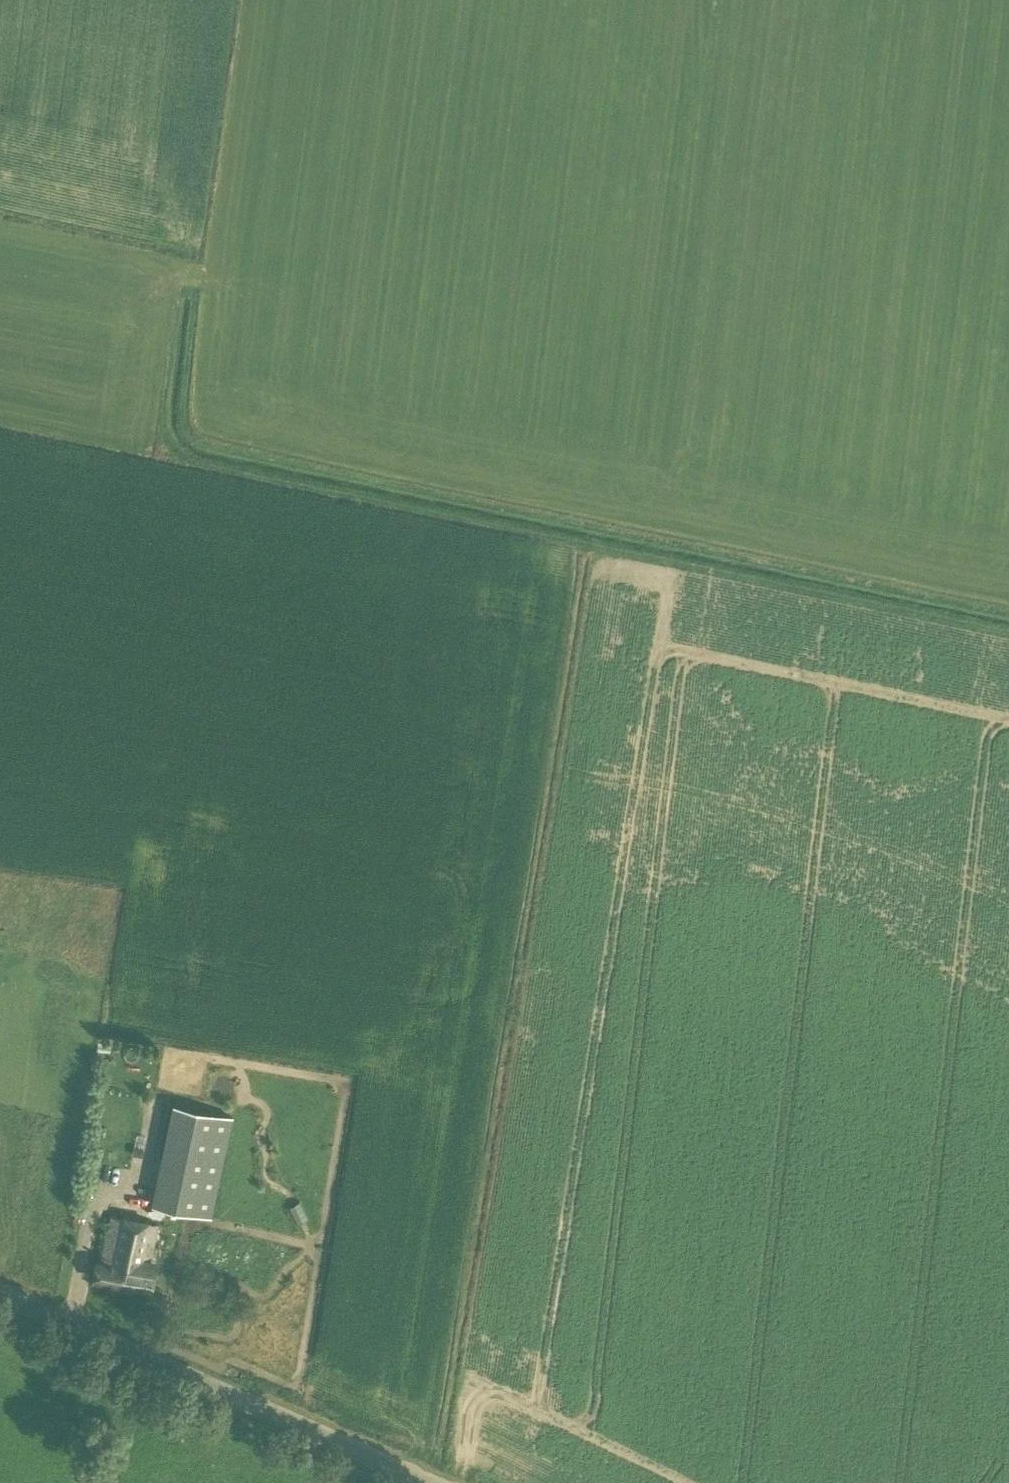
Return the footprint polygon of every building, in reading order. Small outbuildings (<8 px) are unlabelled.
[(210,1216),(232,1116),(172,1103),(150,1203),(210,1216)] [(307,1158),(327,1159),(327,1148),(307,1147),(307,1158)] [(180,1273),(188,1227),(108,1217),(100,1263),(95,1262),(91,1281),(149,1288),(153,1269),(180,1273)]
